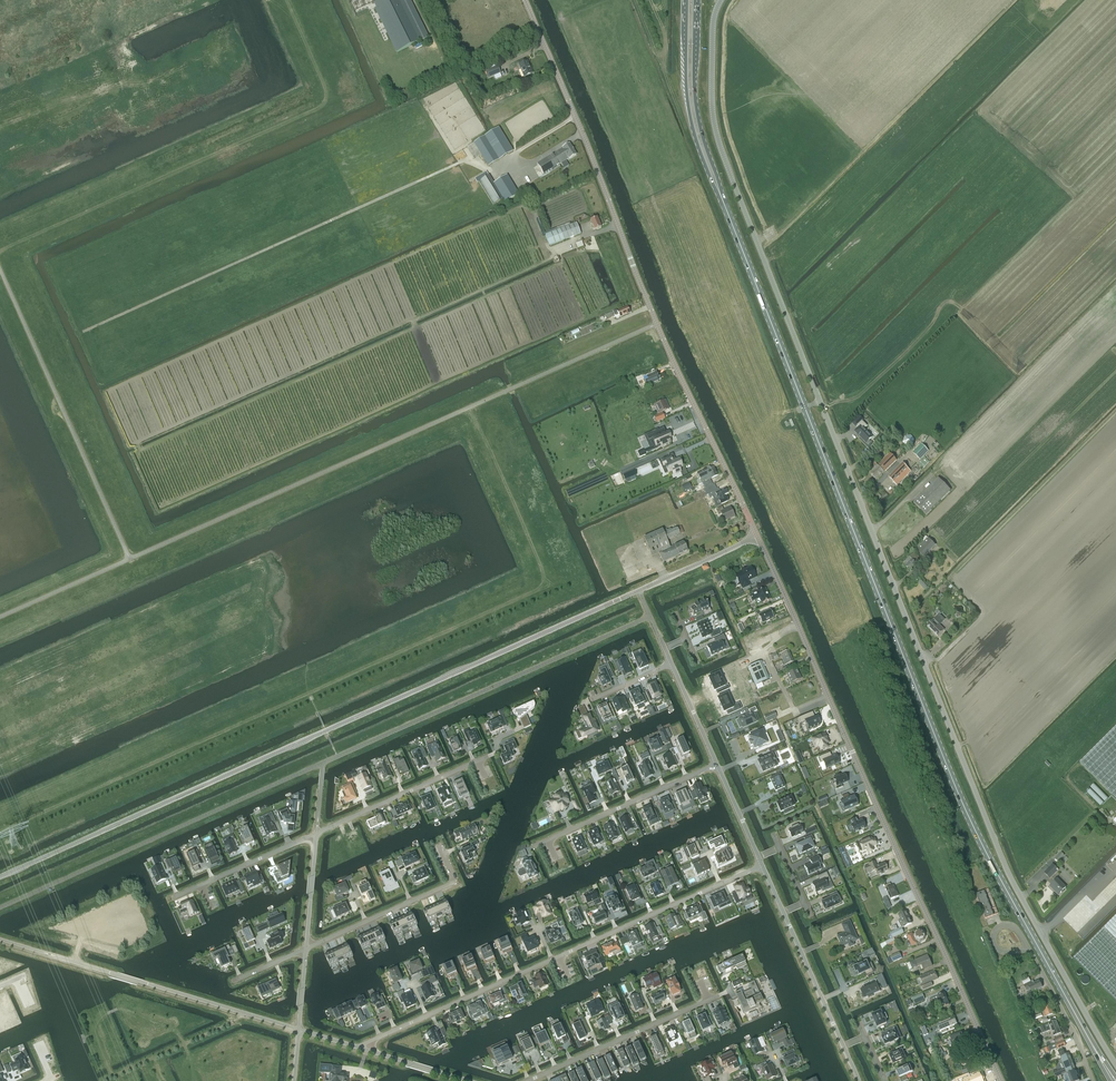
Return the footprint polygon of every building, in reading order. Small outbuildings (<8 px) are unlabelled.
[(374,3),(376,8),(375,9),(396,53),(428,37),(429,37),(410,0),(380,0),(374,3)] [(524,77),(532,74),(527,61),(519,65),(524,77)] [(501,73),(499,69),(498,66),(486,71),(487,75),(489,78),(501,73)] [(474,160),(482,156),(488,166),(513,151),(499,128),(474,143),(466,148),(474,160)] [(562,149),(537,165),(543,174),(568,159),(569,159),(576,155),(570,144),(562,149)] [(523,187),(516,190),(507,175),(493,184),(488,175),(479,181),(493,205),(503,199),(505,202),(518,194),(519,196),(526,192),(523,187)] [(601,228),(597,219),(597,218),(590,221),(594,231),(601,228)] [(581,234),(577,224),(576,223),(545,235),(549,246),(581,234)] [(618,315),(619,318),(630,313),(628,307),(617,312),(616,311),(613,312),(615,316),(618,315)] [(646,386),(659,380),(656,373),(644,378),(642,375),(636,378),(639,384),(645,382),(646,386)] [(657,411),(658,414),(669,409),(665,400),(654,405),(656,411),(657,411)] [(664,418),(662,414),(655,417),(657,422),(664,418)] [(859,417),(853,423),(856,427),(856,426),(862,421),(863,420),(859,417)] [(859,429),(856,432),(859,436),(858,437),(869,447),(873,444),(869,440),(872,437),(864,429),(867,426),(862,421),(856,426),(859,429)] [(655,432),(647,436),(649,440),(653,438),(656,446),(660,444),(663,443),(664,445),(670,442),(669,438),(671,437),(669,432),(667,433),(664,427),(658,430),(655,431),(655,432)] [(920,460),(928,451),(921,444),(913,453),(920,460)] [(872,464),(872,465),(875,468),(870,473),(876,480),(884,473),(885,473),(896,460),(890,454),(878,466),(874,462),(872,464)] [(669,457),(659,462),(665,474),(673,470),(675,474),(680,472),(679,468),(682,466),(679,458),(676,460),(672,461),(670,457),(669,457)] [(921,461),(918,464),(923,469),(929,462),(925,457),(921,461)] [(888,477),(896,485),(910,472),(903,463),(888,477)] [(706,469),(697,473),(700,480),(708,476),(707,475),(715,471),(713,467),(710,468),(709,467),(706,469)] [(633,471),(623,475),(625,480),(626,480),(627,483),(630,482),(628,479),(629,478),(635,476),(633,471)] [(708,476),(700,480),(702,483),(705,488),(713,485),(710,479),(718,475),(715,471),(707,475),(708,476)] [(938,478),(913,502),(926,515),(951,491),(938,478)] [(709,488),(704,490),(707,495),(708,494),(710,498),(715,495),(716,494),(717,498),(720,496),(721,497),(724,496),(724,495),(728,493),(726,488),(717,492),(715,487),(710,489),(709,488)] [(720,503),(716,505),(717,507),(721,505),(721,504),(729,500),(727,496),(726,496),(725,497),(724,496),(721,497),(721,499),(719,500),(720,503)] [(730,507),(724,510),(722,507),(716,510),(718,515),(721,514),(725,521),(735,516),(730,507)] [(684,541),(679,544),(670,548),(667,540),(680,534),(684,532),(681,526),(677,528),(675,524),(644,538),(652,556),(659,552),(663,562),(688,551),(684,541)] [(923,557),(935,545),(928,538),(917,550),(923,557)] [(910,570),(921,559),(914,552),(903,564),(910,570)] [(738,581),(735,582),(737,586),(741,584),(743,588),(749,585),(750,585),(749,585),(747,581),(756,577),(755,575),(755,573),(754,570),(752,569),(751,567),(746,569),(746,568),(742,570),(742,571),(735,575),(738,581)] [(918,583),(925,590),(928,587),(921,580),(918,583)] [(770,600),(765,588),(759,591),(756,592),(757,593),(753,595),(749,597),(752,602),(759,599),(762,604),(770,600)] [(695,607),(691,609),(694,615),(703,611),(705,614),(711,611),(705,599),(694,604),(695,607)] [(774,618),(770,610),(758,615),(762,623),(774,618)] [(940,625),(945,620),(939,614),(927,626),(938,636),(944,630),(940,625)] [(697,625),(696,625),(697,626),(702,638),(702,639),(703,638),(710,635),(712,638),(720,634),(718,630),(712,633),(707,621),(706,621),(697,625)] [(707,646),(711,656),(725,650),(722,643),(726,641),(723,634),(713,639),(715,643),(707,647),(707,646)] [(640,649),(632,653),(639,670),(648,666),(640,649)] [(791,656),(788,650),(780,654),(778,655),(780,658),(781,657),(782,660),(791,656)] [(785,665),(793,661),(791,656),(782,660),(784,662),(782,663),(783,666),(785,665)] [(621,662),(618,663),(621,671),(624,676),(632,672),(625,658),(620,660),(621,662)] [(761,661),(747,667),(755,686),(769,679),(761,661)] [(601,675),(598,677),(602,687),(611,683),(609,679),(608,677),(613,675),(608,664),(603,666),(604,670),(600,672),(601,675)] [(801,679),(797,670),(787,674),(791,683),(801,679)] [(719,673),(708,678),(714,691),(720,688),(722,692),(729,688),(728,685),(725,686),(719,673)] [(650,693),(647,694),(650,702),(654,700),(653,699),(661,696),(659,691),(661,690),(659,686),(657,687),(655,682),(647,686),(650,693)] [(630,693),(629,693),(630,694),(632,698),(630,699),(632,702),(633,702),(635,706),(636,706),(643,703),(644,704),(647,703),(644,695),(641,696),(640,695),(638,690),(638,689),(637,690),(630,693)] [(727,694),(717,698),(724,712),(726,711),(728,715),(742,708),(739,703),(733,706),(727,694)] [(618,698),(612,701),(617,711),(617,712),(621,710),(622,713),(629,710),(624,698),(619,700),(618,698)] [(519,708),(520,710),(518,711),(517,709),(513,711),(516,716),(518,715),(518,717),(520,720),(522,725),(524,724),(525,728),(531,725),(530,724),(526,715),(529,712),(532,710),(533,710),(534,708),(535,707),(535,706),(535,705),(534,703),(534,702),(519,708)] [(606,703),(597,707),(597,709),(602,720),(604,722),(608,721),(616,717),(610,703),(607,705),(606,703)] [(750,713),(738,718),(743,728),(757,721),(753,712),(750,713)] [(586,728),(575,732),(578,739),(582,738),(599,730),(595,721),(592,722),(589,715),(588,715),(587,713),(581,716),(584,723),(586,728)] [(811,713),(799,719),(801,723),(804,722),(809,730),(813,728),(813,729),(817,727),(817,726),(821,725),(816,716),(814,717),(813,717),(811,714),(812,713),(811,713)] [(504,728),(501,721),(506,719),(504,715),(498,717),(499,719),(487,725),(491,733),(495,731),(496,732),(499,730),(503,728),(504,728)] [(1080,763),(1115,799),(1115,727),(1080,763)] [(480,742),(475,731),(470,734),(468,729),(463,732),(468,743),(471,741),(471,742),(472,742),(474,746),(477,745),(477,744),(480,742)] [(657,738),(648,743),(652,751),(655,750),(655,752),(662,749),(660,745),(664,743),(665,744),(669,742),(664,730),(659,732),(661,737),(657,739),(657,738)] [(751,740),(749,741),(751,746),(753,745),(754,749),(758,747),(762,745),(767,743),(767,744),(771,743),(766,734),(763,735),(762,731),(749,737),(751,740)] [(449,742),(451,746),(454,752),(454,754),(457,753),(457,751),(461,749),(460,747),(463,746),(460,741),(462,740),(459,734),(452,737),(454,740),(449,742)] [(825,734),(812,740),(816,748),(819,746),(821,750),(827,747),(826,743),(828,742),(825,734)] [(677,741),(674,742),(681,758),(689,754),(689,753),(690,752),(683,737),(676,740),(677,741)] [(517,749),(514,743),(515,743),(513,739),(507,742),(509,745),(504,747),(507,754),(500,756),(504,765),(510,762),(509,759),(514,757),(512,752),(517,749)] [(445,758),(439,745),(432,748),(430,745),(426,746),(431,756),(434,755),(437,762),(445,758)] [(771,756),(757,762),(762,773),(777,767),(774,761),(777,759),(775,753),(777,752),(775,747),(768,751),(770,755),(771,755),(771,756)] [(418,748),(411,752),(419,770),(427,766),(423,758),(427,757),(423,748),(419,749),(418,748)] [(830,752),(819,757),(821,763),(823,762),(826,769),(831,767),(835,765),(840,763),(836,755),(832,756),(830,752)] [(665,761),(662,762),(664,766),(666,765),(668,769),(677,765),(673,756),(671,753),(663,757),(665,761)] [(409,772),(403,758),(398,760),(398,759),(394,761),(400,775),(404,773),(404,774),(409,772)] [(648,762),(638,767),(642,777),(645,776),(646,778),(653,775),(650,768),(651,768),(648,762)] [(611,771),(607,763),(595,768),(598,777),(611,771)] [(391,777),(385,764),(383,765),(382,765),(381,765),(381,766),(378,767),(379,768),(376,769),(379,775),(382,774),(384,780),(391,777)] [(631,774),(633,774),(631,770),(629,770),(627,766),(626,765),(625,766),(626,766),(617,770),(621,779),(624,777),(627,784),(634,781),(631,774)] [(371,782),(369,777),(368,778),(366,774),(357,777),(363,790),(371,786),(370,782),(371,782)] [(614,779),(606,783),(611,795),(620,791),(616,782),(619,780),(616,774),(613,775),(612,776),(614,779)] [(837,778),(833,779),(836,786),(834,787),(835,791),(842,787),(841,784),(847,782),(848,782),(847,780),(844,774),(841,776),(840,775),(836,777),(837,778)] [(776,776),(770,779),(775,791),(785,787),(779,775),(776,776)] [(469,794),(462,779),(453,783),(459,798),(469,794)] [(346,804),(356,799),(354,794),(356,793),(351,783),(343,787),(344,789),(343,789),(344,791),(341,792),(344,799),(346,804)] [(596,801),(593,794),(595,793),(591,784),(582,788),(586,797),(589,804),(596,801)] [(694,791),(691,793),(694,800),(698,798),(699,801),(706,797),(705,794),(707,793),(705,787),(702,789),(700,784),(692,787),(694,791)] [(456,802),(452,794),(449,795),(446,787),(437,790),(443,804),(451,800),(453,804),(456,802)] [(685,790),(675,795),(682,811),(683,811),(682,809),(691,806),(691,807),(695,805),(693,800),(692,799),(689,800),(685,790)] [(569,802),(565,794),(563,795),(561,792),(553,796),(556,802),(550,804),(553,810),(554,809),(555,812),(561,810),(562,810),(566,809),(566,808),(568,807),(566,804),(569,802)] [(840,801),(840,802),(841,802),(841,803),(845,811),(858,805),(854,795),(849,798),(847,794),(842,796),(843,800),(840,801)] [(422,799),(421,799),(422,799),(423,803),(422,804),(424,808),(425,807),(427,811),(427,812),(428,811),(435,808),(436,811),(439,818),(443,817),(440,810),(435,800),(433,801),(432,801),(431,799),(430,796),(430,795),(429,795),(425,797),(425,796),(422,797),(422,799)] [(791,797),(776,803),(780,812),(783,811),(785,814),(794,810),(792,807),(795,806),(791,797)] [(659,802),(661,806),(659,807),(661,811),(663,810),(665,814),(664,814),(665,815),(672,811),(673,813),(677,811),(673,803),(670,805),(669,803),(667,799),(667,798),(659,802)] [(278,814),(276,816),(282,830),(288,827),(289,825),(294,825),(297,801),(291,801),(290,809),(290,810),(287,810),(286,809),(277,812),(278,814)] [(403,814),(411,811),(411,810),(413,809),(410,804),(408,805),(407,802),(403,804),(398,806),(394,808),(394,809),(391,811),(395,820),(403,816),(403,814)] [(645,812),(642,813),(645,818),(647,817),(649,822),(656,819),(657,822),(661,821),(656,811),(653,812),(650,805),(643,809),(645,812)] [(276,832),(273,824),(276,822),(271,813),(268,814),(270,818),(261,822),(267,836),(276,832)] [(389,823),(384,813),(379,815),(374,817),(375,819),(367,822),(370,831),(384,824),(385,825),(389,823)] [(632,824),(628,816),(620,820),(625,832),(633,829),(634,830),(638,829),(635,822),(632,824)] [(865,824),(864,821),(863,821),(862,820),(858,822),(856,818),(850,821),(851,825),(854,833),(866,828),(864,825),(865,824)] [(621,835),(618,828),(615,829),(613,823),(610,824),(610,823),(606,825),(606,826),(604,827),(610,841),(612,840),(612,841),(617,839),(616,837),(619,837),(618,836),(621,835)] [(792,829),(788,831),(791,838),(795,836),(796,837),(801,835),(800,834),(803,832),(800,825),(799,826),(798,824),(791,827),(792,829)] [(478,834),(474,825),(459,832),(458,831),(454,833),(456,838),(460,836),(462,840),(472,836),(472,837),(478,834)] [(254,842),(247,826),(242,828),(244,833),(241,834),(242,837),(240,838),(243,845),(243,844),(245,843),(246,846),(254,842)] [(605,843),(602,835),(598,837),(596,830),(586,834),(588,839),(587,839),(589,843),(590,843),(592,847),(601,843),(602,844),(605,843)] [(233,835),(223,840),(230,856),(237,853),(234,847),(238,845),(233,835)] [(814,848),(811,841),(814,840),(812,835),(804,838),(805,842),(796,846),(800,854),(814,848)] [(342,840),(337,843),(339,847),(338,848),(340,852),(346,849),(346,850),(351,848),(352,851),(356,849),(357,851),(359,850),(360,850),(366,847),(362,838),(354,841),(352,837),(347,839),(346,837),(341,839),(342,840)] [(589,850),(586,842),(583,844),(580,837),(572,841),(574,846),(572,846),(574,850),(575,849),(577,854),(585,850),(586,852),(589,850)] [(713,840),(708,843),(710,849),(713,848),(714,850),(727,844),(725,840),(723,841),(721,837),(713,840)] [(872,846),(876,845),(876,844),(873,839),(870,840),(869,838),(856,844),(859,852),(866,849),(868,852),(873,850),(872,846)] [(472,859),(476,857),(472,847),(478,844),(476,841),(470,844),(471,847),(460,852),(465,862),(472,859)] [(688,853),(685,854),(688,861),(699,856),(697,852),(696,851),(701,849),(697,841),(693,843),(693,845),(690,847),(686,848),(688,853)] [(212,843),(203,846),(206,851),(205,851),(209,860),(212,864),(220,861),(212,843)] [(716,855),(714,856),(715,860),(717,864),(718,866),(731,860),(729,854),(731,854),(729,849),(716,855)] [(200,864),(197,858),(200,856),(197,850),(187,854),(193,867),(200,864)] [(1058,862),(1061,859),(1064,856),(1061,852),(1055,858),(1058,862)] [(418,862),(415,853),(410,855),(409,853),(405,855),(406,857),(402,859),(402,860),(400,861),(399,860),(395,862),(398,868),(402,866),(402,865),(404,864),(406,868),(411,865),(413,864),(418,862)] [(156,865),(161,863),(159,856),(153,859),(156,865)] [(821,869),(819,865),(821,864),(822,864),(818,856),(818,857),(810,860),(809,860),(811,863),(804,866),(808,875),(809,875),(808,875),(821,869),(821,870),(821,869)] [(170,859),(165,861),(169,869),(171,868),(173,874),(182,870),(177,859),(176,858),(171,860),(170,859)] [(537,875),(535,870),(536,870),(534,865),(533,865),(530,860),(528,861),(527,859),(526,858),(523,859),(523,861),(522,862),(522,863),(522,864),(524,869),(518,871),(518,872),(518,873),(519,876),(520,877),(527,874),(529,879),(537,875)] [(698,859),(691,863),(696,875),(701,872),(702,874),(709,871),(704,860),(702,861),(699,862),(698,859)] [(651,865),(640,870),(643,879),(655,873),(655,872),(658,871),(653,860),(650,862),(651,865)] [(289,875),(291,861),(277,867),(279,870),(278,870),(278,871),(273,874),(274,876),(276,880),(277,880),(289,875)] [(888,870),(884,863),(879,865),(876,866),(874,862),(868,865),(869,865),(864,867),(865,870),(870,868),(872,872),(874,871),(877,875),(880,874),(881,875),(884,873),(884,872),(888,870)] [(1050,878),(1058,870),(1052,864),(1044,873),(1050,878)] [(678,883),(671,868),(669,865),(664,867),(666,871),(664,872),(664,870),(660,871),(665,881),(667,880),(670,886),(678,883)] [(166,879),(160,866),(151,870),(153,873),(151,874),(153,878),(155,878),(157,883),(166,879)] [(428,877),(424,869),(425,869),(424,866),(416,870),(417,872),(413,874),(416,882),(428,877)] [(256,871),(244,876),(245,877),(246,880),(248,885),(259,880),(261,884),(263,883),(264,882),(261,875),(258,876),(256,871)] [(394,884),(388,871),(380,875),(386,888),(388,887),(390,892),(399,887),(396,883),(394,884)] [(826,883),(830,881),(826,872),(818,876),(819,880),(812,884),(816,893),(822,890),(822,891),(827,889),(827,888),(828,887),(826,883)] [(1058,895),(1066,888),(1057,879),(1049,886),(1058,895)] [(236,881),(222,887),(226,896),(239,890),(240,893),(244,892),(239,880),(236,882),(236,881)] [(375,899),(367,880),(360,883),(362,887),(358,888),(362,896),(366,894),(370,902),(375,899)] [(664,894),(658,882),(650,885),(652,890),(649,891),(651,895),(653,893),(655,897),(664,894)] [(885,890),(886,889),(891,900),(899,896),(894,886),(892,886),(890,883),(884,886),(885,890)] [(345,884),(333,889),(337,896),(334,897),(336,902),(344,898),(342,895),(347,893),(349,892),(348,891),(345,884)] [(736,892),(731,894),(736,905),(746,900),(745,897),(750,895),(750,893),(751,892),(749,888),(748,889),(747,887),(744,888),(743,884),(737,887),(735,888),(734,888),(734,889),(736,892)] [(634,886),(626,890),(631,902),(634,900),(636,900),(636,899),(639,898),(636,891),(638,890),(637,886),(634,887),(634,886)] [(597,897),(595,890),(583,895),(587,904),(594,901),(596,905),(600,903),(599,900),(597,897)] [(842,902),(836,891),(829,894),(830,898),(826,900),(825,900),(820,902),(822,906),(823,906),(825,910),(832,907),(831,907),(833,906),(833,907),(840,904),(840,903),(842,902)] [(985,918),(993,915),(984,891),(976,894),(985,918)] [(607,898),(604,899),(609,910),(611,909),(613,912),(616,911),(619,910),(621,909),(620,905),(616,897),(614,894),(613,892),(606,895),(607,898)] [(714,897),(710,899),(714,908),(726,903),(727,906),(732,904),(729,897),(725,898),(722,893),(718,895),(714,897)] [(198,912),(192,901),(188,903),(187,901),(180,904),(182,907),(178,908),(180,914),(188,911),(190,916),(198,912)] [(451,912),(446,901),(438,904),(444,917),(446,917),(445,915),(450,912),(451,912)] [(533,908),(530,909),(533,915),(535,913),(536,914),(540,912),(542,917),(551,913),(549,909),(546,901),(545,901),(537,905),(537,906),(533,908)] [(349,913),(345,904),(340,906),(339,903),(334,906),(335,909),(333,910),(336,918),(341,916),(342,916),(344,915),(345,915),(344,915),(349,913)] [(444,917),(438,904),(431,907),(436,919),(442,916),(443,918),(444,917)] [(607,919),(603,912),(606,910),(604,904),(600,906),(603,911),(592,916),(595,924),(607,919)] [(708,919),(704,912),(703,913),(700,906),(697,907),(697,906),(685,911),(686,914),(684,915),(686,920),(688,919),(689,919),(700,914),(703,921),(708,919)] [(436,919),(431,907),(424,910),(424,911),(429,922),(434,920),(435,922),(437,921),(436,919)] [(573,913),(569,915),(574,928),(576,927),(577,929),(582,927),(582,926),(581,925),(583,924),(581,920),(582,919),(577,908),(572,910),(573,913)] [(517,916),(513,918),(516,925),(520,923),(521,924),(523,923),(523,925),(525,924),(526,924),(528,923),(529,922),(528,919),(532,918),(528,911),(525,912),(524,910),(516,914),(517,916)] [(898,921),(901,928),(912,923),(906,911),(899,915),(901,920),(898,921)] [(282,914),(267,920),(271,928),(285,922),(282,914)] [(417,925),(412,914),(411,914),(404,917),(410,930),(412,929),(411,928),(416,925),(417,925)] [(681,922),(679,916),(675,918),(674,914),(665,918),(670,929),(676,927),(677,929),(683,926),(685,925),(683,921),(681,922)] [(1074,958),(1100,984),(1115,1000),(1115,916),(1074,958)] [(410,930),(404,917),(397,920),(402,932),(408,929),(409,931),(410,930)] [(402,932),(397,920),(390,923),(389,924),(395,935),(396,935),(400,932),(401,934),(403,934),(402,932)] [(838,936),(840,942),(842,941),(844,946),(849,944),(850,947),(854,945),(853,942),(856,940),(854,935),(856,935),(850,921),(842,925),(846,932),(838,936)] [(560,934),(557,928),(559,927),(557,923),(551,926),(552,930),(546,933),(551,944),(562,939),(560,934)] [(645,928),(650,940),(662,934),(659,927),(655,928),(653,924),(645,928)] [(244,937),(241,939),(244,945),(247,943),(249,948),(255,945),(253,941),(255,940),(254,937),(249,928),(242,931),(244,937)] [(385,939),(380,928),(379,928),(372,931),(378,945),(380,944),(379,942),(384,940),(385,939)] [(904,933),(901,928),(890,933),(893,938),(894,937),(904,933)] [(272,939),(267,942),(270,948),(282,943),(280,940),(281,940),(281,939),(284,938),(281,931),(278,932),(277,930),(273,932),(273,935),(270,936),(272,939)] [(924,940),(926,936),(924,932),(920,930),(915,932),(913,936),(913,934),(907,937),(912,947),(918,944),(916,941),(920,942),(924,940)] [(378,945),(372,931),(365,935),(370,946),(375,944),(376,945),(378,945)] [(627,936),(620,940),(622,946),(630,942),(634,951),(642,947),(640,943),(644,942),(640,934),(637,936),(635,932),(627,935),(627,936)] [(370,946),(365,935),(358,938),(357,938),(362,949),(363,949),(368,947),(369,949),(371,948),(370,946)] [(512,950),(508,940),(507,940),(507,938),(498,942),(499,945),(503,954),(506,952),(508,951),(512,950)] [(538,948),(536,945),(538,944),(536,940),(535,941),(533,938),(523,942),(528,953),(530,952),(531,953),(536,951),(535,949),(538,948)] [(617,943),(614,944),(612,942),(601,947),(602,948),(601,948),(603,952),(604,951),(606,956),(613,953),(614,956),(621,952),(620,950),(620,949),(617,943)] [(220,951),(213,954),(215,959),(218,958),(218,959),(221,964),(222,968),(224,967),(230,964),(227,957),(228,957),(229,956),(226,951),(231,949),(229,945),(219,949),(220,951)] [(353,956),(347,945),(340,948),(346,962),(348,961),(347,959),(352,957),(353,956)] [(346,962),(340,948),(333,951),(338,963),(343,961),(344,962),(346,962)] [(480,952),(485,964),(489,962),(491,961),(495,960),(490,949),(490,950),(489,948),(480,952)] [(599,948),(583,955),(587,963),(590,962),(593,967),(601,963),(604,969),(607,967),(599,948)] [(338,963),(333,951),(325,955),(330,966),(331,966),(336,964),(337,966),(339,965),(338,963)] [(891,957),(888,958),(890,963),(893,962),(901,958),(899,953),(891,957)] [(745,961),(743,956),(742,956),(742,955),(735,958),(733,959),(732,958),(727,960),(727,962),(722,964),(725,971),(731,969),(730,968),(733,966),(733,967),(738,965),(745,962),(745,961)] [(932,966),(927,955),(915,960),(918,967),(922,965),(924,970),(932,966)] [(476,968),(472,958),(471,958),(471,956),(462,960),(467,972),(471,971),(470,970),(472,969),(473,970),(476,968)] [(409,970),(412,976),(418,973),(417,973),(419,972),(420,973),(421,972),(424,978),(430,975),(427,969),(423,971),(422,969),(421,966),(422,965),(419,959),(413,961),(414,963),(409,965),(411,970),(409,970)] [(860,965),(854,967),(854,968),(857,975),(857,976),(865,972),(866,976),(875,972),(871,963),(868,964),(866,961),(866,960),(859,963),(860,965)] [(914,960),(907,964),(909,970),(917,967),(914,960)] [(457,974),(453,964),(452,964),(452,963),(443,967),(448,979),(452,977),(451,977),(453,976),(454,976),(457,974)] [(402,980),(397,968),(388,971),(390,975),(389,976),(391,980),(392,980),(394,984),(395,985),(392,986),(394,991),(400,989),(398,985),(397,982),(402,980)] [(921,985),(923,990),(933,986),(931,982),(933,981),(938,979),(937,977),(937,976),(936,973),(935,973),(934,971),(920,977),(923,984),(921,985)] [(545,977),(543,974),(543,973),(535,977),(536,980),(532,982),(534,988),(539,986),(540,989),(548,985),(545,977)] [(661,985),(656,974),(653,975),(652,975),(648,977),(649,977),(643,980),(645,985),(647,985),(648,987),(653,985),(655,988),(661,985)] [(430,979),(420,983),(422,988),(421,988),(426,1000),(435,996),(433,992),(435,991),(433,988),(432,988),(430,984),(437,981),(434,976),(429,978),(430,979)] [(779,1008),(765,976),(733,990),(736,996),(730,999),(742,1025),(779,1008)] [(679,988),(677,983),(676,983),(674,978),(670,980),(670,979),(669,980),(666,982),(672,996),(680,992),(678,988),(679,988)] [(275,979),(257,988),(258,990),(259,989),(261,993),(260,994),(261,996),(271,991),(271,990),(269,987),(273,985),(275,989),(275,990),(279,988),(275,979)] [(1024,985),(1027,991),(1030,989),(1032,993),(1038,990),(1039,991),(1041,989),(1041,988),(1042,988),(1039,981),(1032,985),(1030,982),(1024,985)] [(521,983),(509,988),(511,993),(515,991),(517,996),(515,997),(517,1001),(524,998),(523,997),(526,995),(529,994),(527,989),(524,990),(521,983)] [(875,985),(875,984),(869,986),(867,987),(867,988),(865,989),(865,988),(860,990),(862,994),(863,994),(865,998),(868,996),(868,997),(868,998),(874,995),(873,994),(878,992),(875,985)] [(668,995),(665,989),(661,990),(662,992),(651,996),(654,1005),(665,1000),(664,997),(668,995)] [(410,993),(405,996),(403,991),(397,993),(401,1004),(403,1003),(406,1009),(415,1005),(410,993)] [(493,996),(485,999),(488,1004),(491,1003),(492,1005),(499,1002),(500,1004),(507,1001),(504,995),(501,996),(500,993),(496,995),(493,996)] [(925,1000),(922,993),(911,998),(915,1004),(925,1000)] [(386,1006),(382,996),(379,998),(377,994),(370,997),(374,1005),(375,1005),(377,1010),(386,1006)] [(641,1004),(644,1003),(640,994),(639,994),(640,995),(637,996),(637,994),(629,998),(631,1002),(630,1002),(635,1013),(643,1009),(641,1004)] [(939,1003),(947,999),(944,994),(929,1000),(933,1008),(937,1006),(936,1004),(939,1003)] [(355,1009),(360,1007),(360,1008),(367,1005),(363,996),(356,999),(357,1000),(352,1002),(351,1001),(337,1008),(337,1009),(333,1010),(335,1015),(339,1013),(341,1018),(356,1011),(355,1009)] [(591,1004),(586,1006),(591,1016),(592,1015),(603,1010),(598,999),(594,1001),(590,1003),(591,1004)] [(949,1005),(947,999),(939,1003),(942,1008),(949,1005)] [(471,1011),(468,1012),(472,1021),(485,1015),(485,1014),(488,1012),(485,1005),(482,1007),(480,1002),(479,1002),(476,1003),(476,1004),(469,1007),(471,1011)] [(624,1017),(618,1002),(607,1007),(610,1014),(612,1013),(616,1021),(616,1022),(616,1021),(624,1018),(625,1018),(624,1017)] [(1043,1007),(1039,1008),(1040,1011),(1042,1010),(1043,1014),(1044,1017),(1053,1014),(1049,1004),(1043,1007)] [(729,1021),(723,1007),(720,1009),(720,1008),(715,1009),(716,1011),(713,1012),(719,1026),(729,1021)] [(461,1020),(464,1019),(463,1018),(465,1017),(462,1011),(460,1012),(460,1010),(449,1016),(453,1024),(456,1023),(457,1025),(458,1025),(461,1024),(462,1022),(461,1020)] [(885,1019),(887,1018),(885,1014),(883,1015),(881,1011),(872,1015),(877,1027),(887,1023),(885,1019)] [(927,1018),(924,1011),(919,1013),(921,1018),(920,1018),(921,1021),(927,1018)] [(1042,1023),(1038,1024),(1036,1020),(1034,1020),(1034,1019),(1042,1016),(1041,1013),(1031,1017),(1034,1026),(1036,1025),(1036,1027),(1043,1025),(1043,1024),(1051,1021),(1049,1017),(1041,1020),(1042,1023)] [(712,1023),(709,1016),(706,1018),(705,1014),(702,1015),(699,1016),(699,1017),(696,1018),(702,1031),(706,1029),(706,1030),(707,1029),(710,1027),(709,1024),(712,1023)] [(612,1024),(608,1016),(604,1018),(604,1019),(597,1022),(602,1032),(609,1029),(608,1026),(612,1024)] [(941,1031),(942,1034),(947,1032),(946,1029),(949,1028),(950,1030),(954,1028),(953,1026),(957,1024),(955,1019),(951,1021),(950,1019),(940,1023),(941,1026),(938,1027),(940,1032),(941,1031)] [(589,1033),(583,1020),(572,1025),(579,1041),(586,1038),(586,1037),(585,1035),(589,1033)] [(683,1023),(679,1024),(682,1030),(683,1030),(685,1034),(687,1033),(690,1039),(696,1036),(689,1020),(683,1023)] [(1056,1021),(1049,1024),(1040,1027),(1043,1033),(1051,1030),(1054,1036),(1061,1033),(1056,1021)] [(568,1041),(560,1023),(551,1026),(556,1036),(554,1037),(555,1041),(557,1040),(561,1038),(563,1037),(563,1038),(562,1039),(564,1043),(568,1041)] [(897,1026),(881,1033),(882,1035),(882,1036),(881,1037),(882,1038),(881,1038),(883,1042),(884,1042),(885,1045),(890,1043),(890,1044),(894,1042),(894,1041),(902,1038),(897,1026)] [(550,1042),(545,1031),(541,1033),(538,1028),(532,1030),(535,1035),(536,1038),(533,1039),(536,1044),(538,1043),(540,1046),(550,1042)] [(442,1035),(441,1032),(437,1033),(435,1029),(426,1032),(432,1046),(437,1043),(439,1047),(446,1044),(444,1040),(442,1035)] [(682,1043),(679,1035),(676,1037),(675,1035),(674,1033),(672,1029),(671,1030),(671,1029),(667,1030),(668,1031),(664,1033),(665,1034),(665,1035),(667,1039),(666,1040),(668,1043),(669,1042),(671,1048),(675,1046),(674,1043),(677,1042),(679,1045),(682,1043)] [(782,1030),(777,1032),(771,1035),(774,1043),(779,1041),(780,1043),(783,1042),(785,1048),(790,1046),(788,1041),(787,1042),(786,1038),(782,1030)] [(966,1042),(961,1032),(950,1037),(954,1047),(966,1042)] [(524,1052),(525,1054),(535,1050),(530,1038),(528,1035),(519,1039),(520,1042),(522,1047),(520,1048),(522,1052),(524,1052)] [(656,1035),(649,1038),(657,1055),(663,1052),(662,1050),(666,1048),(660,1035),(656,1036),(656,1035)] [(763,1047),(765,1046),(761,1037),(749,1043),(754,1055),(763,1052),(761,1047),(762,1047),(763,1047)] [(512,1059),(504,1043),(498,1046),(505,1062),(512,1059)] [(635,1050),(633,1051),(637,1061),(638,1062),(646,1059),(645,1057),(639,1043),(633,1045),(635,1050)] [(906,1058),(902,1050),(905,1049),(904,1045),(896,1049),(898,1052),(890,1055),(893,1064),(906,1058)] [(505,1062),(498,1046),(491,1049),(498,1066),(505,1062)] [(627,1054),(625,1055),(629,1064),(630,1066),(631,1068),(639,1064),(638,1062),(637,1061),(633,1051),(631,1047),(625,1050),(627,1054)] [(797,1063),(795,1058),(797,1057),(793,1049),(786,1053),(787,1052),(789,1057),(783,1060),(787,1068),(788,1067),(789,1068),(791,1067),(791,1066),(797,1063)] [(944,1053),(942,1049),(938,1051),(942,1058),(947,1055),(946,1052),(944,1053)] [(1062,1049),(1058,1051),(1061,1060),(1058,1061),(1059,1064),(1062,1063),(1071,1059),(1069,1054),(1065,1055),(1062,1049)] [(617,1058),(616,1058),(621,1068),(621,1070),(630,1066),(629,1064),(625,1055),(623,1050),(617,1052),(619,1057),(617,1058)] [(731,1052),(719,1057),(722,1066),(726,1064),(728,1067),(733,1065),(734,1069),(739,1067),(734,1056),(733,1057),(731,1052)] [(976,1054),(972,1052),(968,1054),(966,1058),(967,1060),(961,1062),(963,1065),(968,1063),(972,1064),(976,1062),(978,1058),(976,1054)] [(606,1062),(604,1063),(609,1073),(609,1075),(617,1072),(617,1070),(610,1055),(604,1058),(606,1062)] [(16,1063),(10,1065),(13,1072),(17,1070),(19,1069),(21,1073),(29,1069),(24,1057),(15,1061),(16,1063)] [(712,1069),(715,1067),(716,1068),(712,1059),(700,1065),(702,1069),(701,1069),(700,1070),(701,1073),(703,1073),(704,1072),(706,1078),(703,1079),(704,1080),(711,1080),(709,1076),(714,1073),(712,1069)] [(1053,1071),(1055,1077),(1056,1077),(1075,1069),(1074,1069),(1073,1065),(1072,1063),(1073,1063),(1074,1062),(1073,1060),(1072,1059),(1071,1060),(1071,1059),(1062,1063),(1059,1064),(1061,1069),(1053,1071)] [(599,1067),(596,1068),(601,1077),(601,1079),(602,1080),(610,1077),(609,1075),(609,1073),(604,1063),(602,1060),(597,1062),(599,1067)] [(588,1071),(592,1080),(596,1080),(601,1079),(601,1077),(596,1068),(594,1063),(588,1065),(590,1070),(588,1071)] [(776,1076),(771,1064),(765,1067),(763,1063),(757,1066),(759,1070),(762,1069),(767,1080),(776,1076)] [(348,1078),(345,1077),(346,1074),(340,1074),(340,1067),(333,1067),(331,1067),(332,1065),(320,1064),(319,1072),(331,1073),(330,1080),(347,1080),(348,1078)] [(910,1065),(907,1066),(907,1065),(897,1069),(899,1072),(897,1073),(901,1080),(906,1080),(908,1080),(906,1075),(913,1072),(910,1065)] [(576,1076),(578,1080),(587,1080),(582,1068),(576,1071),(578,1075),(576,1076)] [(1063,1075),(1065,1079),(1068,1078),(1070,1080),(1077,1080),(1079,1080),(1078,1078),(1075,1071),(1067,1074),(1063,1075)] [(959,1079),(960,1080),(984,1080),(982,1078),(982,1076),(980,1072),(969,1077),(968,1075),(959,1079)] [(568,1080),(578,1080),(576,1076),(574,1073),(568,1075),(570,1080),(568,1080)]
